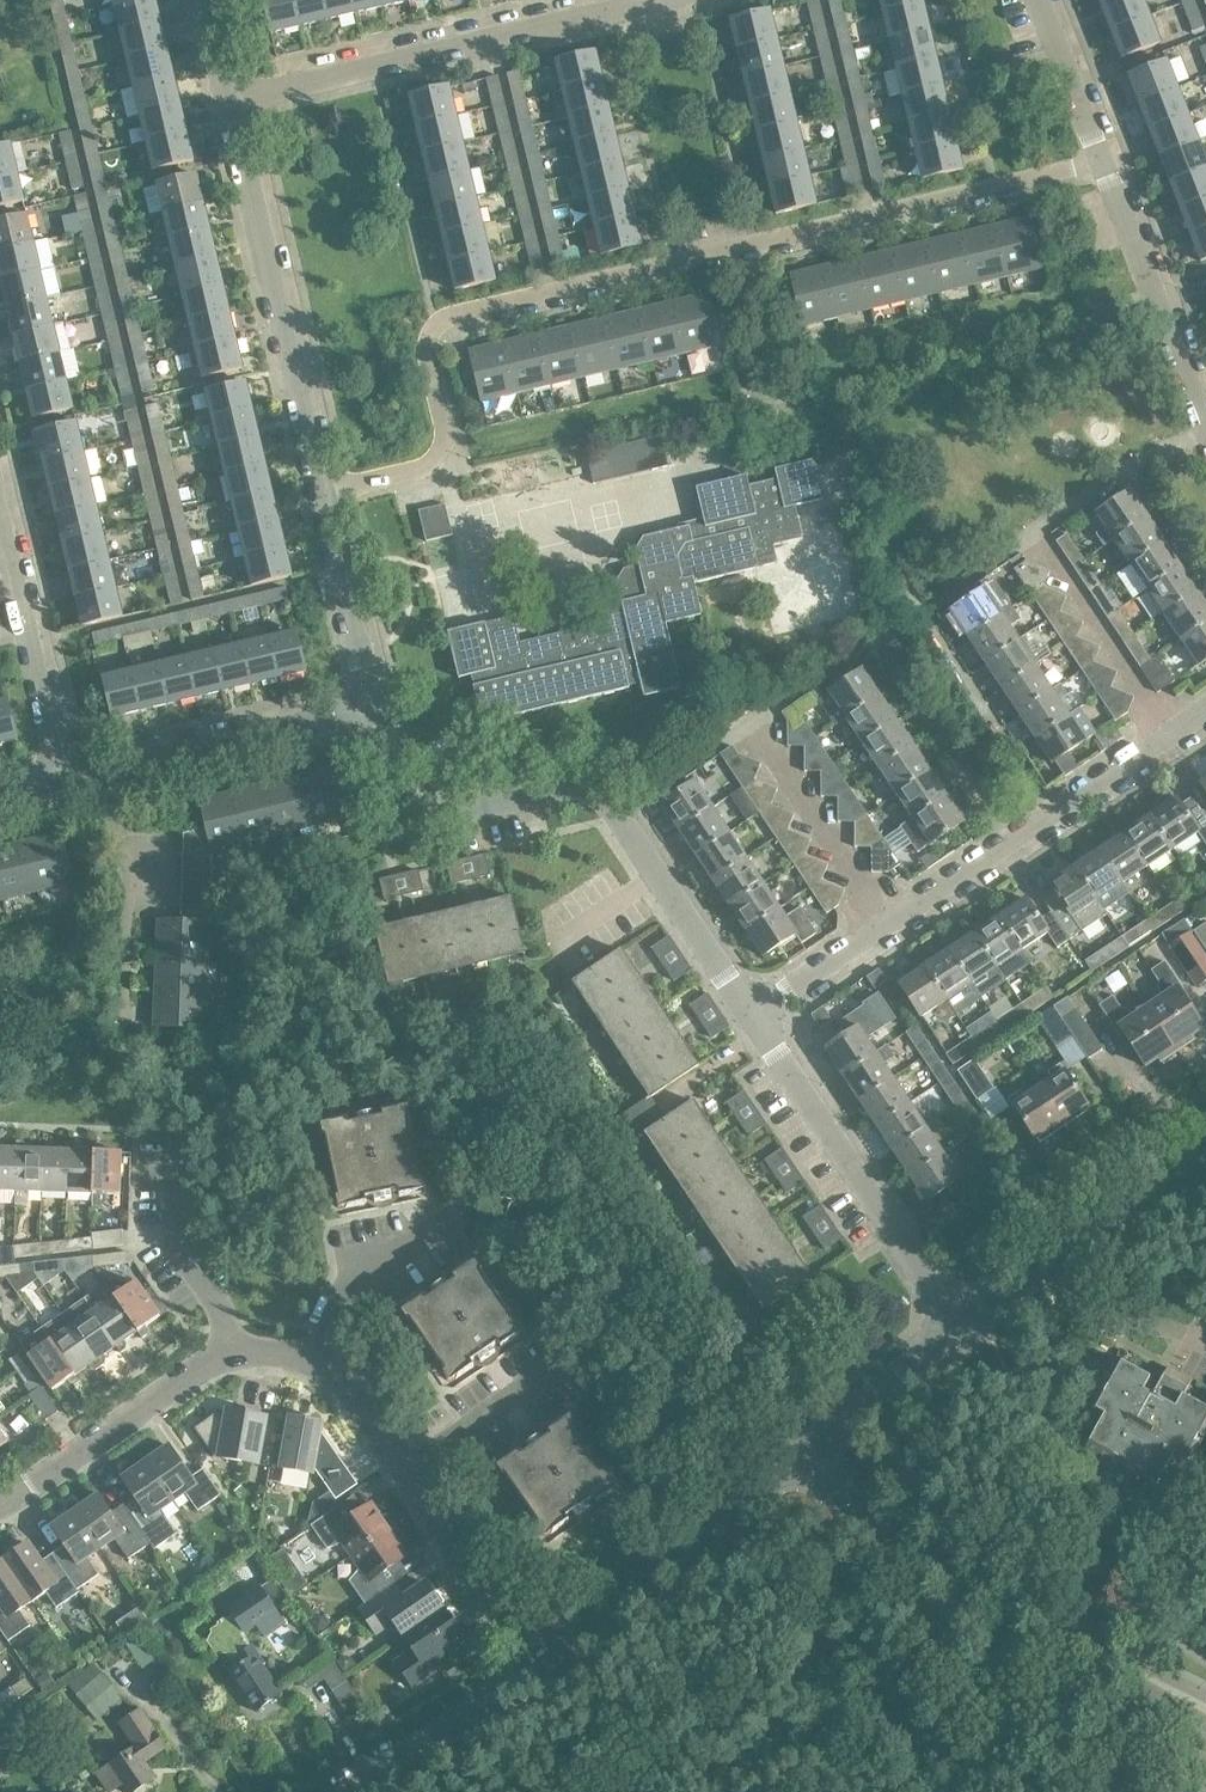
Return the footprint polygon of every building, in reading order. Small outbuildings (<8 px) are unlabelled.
[(67,17),(63,0),(49,0),(54,20),(67,17)] [(155,0),(141,0),(113,6),(120,34),(160,24),(155,0)] [(294,0),(261,0),(269,34),(300,27),(294,0)] [(326,0),(294,0),(300,27),(331,19),(326,0)] [(354,0),(326,0),(331,19),(357,13),(354,0)] [(382,0),(354,0),(357,13),(384,7),(382,0)] [(845,23),(839,0),(827,0),(833,26),(845,23)] [(922,5),(921,0),(878,0),(882,15),(922,5)] [(1140,0),(1112,0),(1098,6),(1108,32),(1147,17),(1140,0)] [(1183,3),(1193,30),(1205,26),(1196,0),(1190,0),(1183,3)] [(812,31),(824,29),(817,1),(806,3),(812,31)] [(922,5),(882,15),(888,42),(928,33),(922,5)] [(735,50),(776,40),(769,12),(728,21),(735,50)] [(1147,17),(1108,32),(1119,59),(1157,44),(1147,17)] [(851,51),(845,23),(833,26),(840,53),(851,51)] [(167,52),(160,24),(120,34),(126,61),(167,52)] [(830,56),(824,29),(812,31),(819,59),(830,56)] [(935,60),(928,33),(888,42),(895,70),(935,60)] [(783,67),(776,40),(735,50),(741,77),(783,67)] [(80,72),(73,45),(60,48),(67,75),(80,72)] [(851,51),(840,53),(846,81),(858,78),(851,51)] [(173,79),(167,52),(126,61),(133,89),(173,79)] [(560,90),(600,81),(594,53),(553,62),(560,90)] [(837,84),(830,56),(819,59),(825,86),(837,84)] [(941,88),(935,60),(895,70),(901,97),(941,88)] [(1136,105),(1175,89),(1164,61),(1125,76),(1136,105)] [(789,95),(783,67),(741,77),(748,105),(789,95)] [(512,102),(523,99),(517,71),(505,74),(512,102)] [(86,99),(80,72),(67,75),(73,102),(86,99)] [(490,105),(502,102),(496,76),(484,79),(490,105)] [(858,78),(846,81),(853,108),(864,106),(858,78)] [(173,79),(133,89),(139,116),(180,106),(173,79)] [(472,81),(460,84),(462,93),(474,90),(472,81)] [(607,109),(600,81),(560,90),(566,118),(607,109)] [(837,84),(825,86),(832,114),(843,111),(837,84)] [(120,87),(99,90),(102,112),(124,108),(120,87)] [(413,122),(454,113),(448,87),(407,97),(413,122)] [(941,88),(901,97),(907,125),(948,115),(941,88)] [(1175,89),(1136,105),(1147,131),(1185,116),(1175,89)] [(789,95),(748,105),(754,132),(795,122),(789,95)] [(93,127),(86,99),(73,102),(80,130),(93,127)] [(530,127),(523,99),(512,102),(518,130),(530,127)] [(502,102),(490,105),(497,132),(508,130),(502,102)] [(180,106),(139,116),(145,143),(186,134),(180,106)] [(871,133),(864,106),(853,108),(859,136),(871,133)] [(613,136),(607,109),(566,118),(573,146),(613,136)] [(843,111),(832,114),(838,141),(850,138),(843,111)] [(461,141),(454,113),(413,122),(420,151),(461,141)] [(948,115),(907,125),(914,152),(954,143),(948,115)] [(1185,116),(1147,131),(1157,157),(1196,142),(1185,116)] [(802,150),(795,122),(754,132),(761,159),(802,150)] [(93,127),(80,130),(86,157),(99,154),(93,127)] [(530,127),(518,130),(525,157),(536,154),(530,127)] [(508,130),(497,132),(503,160),(515,158),(508,130)] [(65,162),(78,159),(72,132),(59,136),(65,162)] [(871,133),(859,136),(866,163),(877,161),(871,133)] [(193,162),(186,134),(145,143),(152,171),(193,162)] [(620,163),(613,136),(573,146),(579,173),(620,163)] [(856,166),(850,138),(838,141),(845,169),(856,166)] [(461,141),(420,151),(427,179),(467,169),(461,141)] [(1196,142),(1157,157),(1167,183),(1205,168),(1196,142)] [(961,171),(954,143),(914,152),(920,180),(961,171)] [(16,174),(9,145),(0,147),(0,177),(16,174)] [(101,147),(102,161),(124,161),(124,146),(101,147)] [(808,177),(802,150),(761,159),(767,187),(808,177)] [(99,154),(86,157),(94,187),(95,192),(108,189),(99,154)] [(536,154),(525,157),(531,184),(543,182),(536,154)] [(522,185),(515,158),(503,160),(510,188),(522,185)] [(78,159),(65,162),(72,193),(85,189),(78,159)] [(877,161),(866,163),(872,192),(884,189),(877,161)] [(626,191),(620,163),(579,173),(586,201),(626,191)] [(863,194),(856,166),(845,169),(851,197),(863,194)] [(1167,183),(1177,210),(1205,198),(1205,168),(1167,183)] [(474,197),(467,169),(427,179),(433,206),(474,197)] [(0,177),(0,207),(22,202),(16,174),(0,177)] [(162,213),(203,204),(197,175),(156,185),(162,213)] [(815,205),(808,177),(767,187),(774,215),(815,205)] [(543,182),(531,184),(538,212),(549,209),(543,182)] [(528,213),(522,185),(510,188),(517,216),(528,213)] [(116,224),(108,189),(95,192),(103,227),(116,224)] [(626,191),(586,201),(592,228),(633,218),(626,191)] [(85,231),(96,229),(88,193),(77,196),(85,231)] [(480,225),(474,197),(433,206),(440,234),(480,225)] [(1177,210),(1187,236),(1205,228),(1205,198),(1177,210)] [(210,231),(203,204),(162,213),(169,241),(210,231)] [(549,209),(538,212),(544,239),(556,237),(549,209)] [(528,213),(517,216),(523,243),(534,240),(528,213)] [(33,243),(27,215),(0,221),(0,251),(33,243)] [(633,218),(592,228),(599,256),(639,247),(633,218)] [(1028,219),(996,226),(1008,276),(1040,268),(1028,219)] [(116,224),(103,227),(110,254),(123,252),(116,224)] [(480,225),(440,234),(446,261),(487,251),(480,225)] [(996,226),(962,234),(974,284),(1008,276),(996,226)] [(1187,236),(1197,262),(1205,258),(1205,228),(1187,236)] [(103,256),(96,229),(85,231),(92,259),(103,256)] [(210,231),(169,241),(175,268),(216,258),(210,231)] [(974,284),(962,234),(927,242),(939,292),(974,284)] [(556,237),(544,239),(551,267),(562,265),(556,237)] [(534,240),(523,243),(530,272),(541,270),(534,240)] [(939,292),(927,242),(895,250),(906,300),(939,292)] [(33,243),(0,251),(0,280),(40,271),(33,243)] [(906,300),(895,250),(862,258),(873,308),(906,300)] [(494,281),(487,251),(446,261),(453,290),(494,281)] [(129,279),(123,252),(110,254),(117,282),(129,279)] [(109,284),(103,256),(92,259),(98,287),(109,284)] [(216,258),(175,268),(182,296),(223,286),(216,258)] [(873,308),(862,258),(826,266),(837,316),(873,308)] [(837,316),(826,266),(788,275),(800,325),(837,316)] [(40,271),(0,280),(0,288),(5,308),(46,299),(40,271)] [(129,279),(117,282),(123,309),(136,306),(129,279)] [(109,284),(98,287),(104,314),(115,312),(109,284)] [(223,286),(182,296),(188,323),(229,313),(223,286)] [(706,295),(673,303),(684,353),(718,345),(706,295)] [(53,326),(46,299),(5,308),(11,336),(53,326)] [(673,303),(641,310),(652,360),(684,353),(673,303)] [(136,306),(123,309),(130,337),(142,334),(136,306)] [(641,310),(607,318),(618,368),(652,360),(641,310)] [(122,339),(115,312),(104,314),(111,342),(122,339)] [(229,313),(188,323),(195,350),(236,341),(229,313)] [(607,318),(573,326),(585,376),(618,368),(607,318)] [(59,354),(53,326),(11,336),(18,363),(59,354)] [(573,326),(539,334),(550,385),(585,376),(573,326)] [(149,361),(142,334),(130,337),(137,364),(149,361)] [(550,385),(539,334),(506,342),(518,392),(550,385)] [(122,339),(111,342),(117,370),(128,367),(122,339)] [(242,369),(236,341),(195,350),(202,379),(242,369)] [(518,392),(506,342),(468,351),(470,362),(476,386),(480,401),(518,392)] [(65,382),(59,354),(18,363),(24,391),(65,382)] [(157,396),(149,361),(137,364),(145,399),(157,396)] [(136,402),(128,367),(117,370),(125,404),(136,402)] [(72,410),(65,382),(24,391),(31,420),(72,410)] [(210,421),(252,411),(245,382),(203,392),(210,421)] [(158,396),(157,396),(145,399),(153,434),(166,431),(158,396)] [(136,402),(125,404),(133,439),(147,435),(139,401),(136,402)] [(259,439),(252,411),(210,421),(217,449),(259,439)] [(41,460),(82,451),(75,422),(34,432),(41,460)] [(172,459),(166,431),(153,434),(160,462),(172,459)] [(147,435),(133,439),(139,466),(153,463),(147,435)] [(658,435),(584,452),(591,483),(665,465),(658,435)] [(265,466),(259,439),(217,449),(223,476),(265,466)] [(88,478),(82,451),(41,460),(47,488),(88,478)] [(179,486),(172,459),(160,462),(166,489),(179,486)] [(700,520),(681,525),(695,583),(755,569),(756,568),(775,563),(771,546),(800,539),(793,507),(822,500),(812,460),(772,469),(774,478),(746,485),(744,475),(693,487),(700,520)] [(153,463),(139,466),(146,494),(160,491),(153,463)] [(272,494),(265,466),(223,476),(230,504),(272,494)] [(88,478),(47,488),(54,515),(95,506),(88,478)] [(186,514),(179,486),(166,489),(173,517),(186,514)] [(160,491),(146,494),(152,521),(166,518),(160,491)] [(1111,538),(1146,515),(1130,491),(1095,514),(1111,538)] [(272,494),(230,504),(236,531),(279,522),(272,494)] [(101,533),(95,506),(54,515),(60,543),(101,533)] [(448,510),(428,516),(438,550),(458,544),(448,510)] [(192,541),(186,514),(173,517),(179,544),(192,541)] [(1162,540),(1146,515),(1111,538),(1128,563),(1162,540)] [(173,546),(166,518),(152,521),(159,549),(173,546)] [(279,522),(236,531),(243,559),(285,549),(279,522)] [(695,583),(681,525),(676,526),(677,530),(641,539),(633,552),(636,567),(622,570),(619,575),(615,581),(622,610),(595,616),(598,624),(519,643),(513,617),(497,620),(489,584),(477,587),(472,564),(436,572),(450,630),(447,631),(458,678),(469,675),(480,722),(640,685),(643,696),(680,688),(665,624),(699,616),(692,584),(695,583)] [(1071,565),(1082,558),(1061,527),(1052,534),(1071,565)] [(101,533),(60,543),(66,571),(108,561),(101,533)] [(1179,565),(1162,540),(1128,563),(1145,588),(1179,565)] [(192,541),(179,544),(186,572),(199,569),(192,541)] [(179,573),(173,546),(159,549),(165,577),(179,573)] [(285,549),(243,559),(250,587),(292,577),(285,549)] [(209,560),(212,578),(240,575),(237,557),(209,560)] [(1082,558),(1071,565),(1088,590),(1099,583),(1082,558)] [(108,561),(66,571),(73,598),(114,589),(108,561)] [(1042,586),(1045,587),(1050,573),(1027,563),(1014,571),(1029,594),(1042,586)] [(1196,591),(1179,565),(1145,588),(1162,614),(1196,591)] [(205,597),(199,569),(186,572),(193,600),(205,597)] [(186,601),(179,573),(165,577),(172,605),(186,601)] [(966,636),(1010,607),(993,582),(980,591),(976,584),(958,596),(962,603),(949,611),(966,636)] [(1099,583),(1088,590),(1105,615),(1115,608),(1099,583)] [(1042,586),(1029,594),(1046,619),(1058,611),(1061,612),(1066,598),(1044,589),(1045,587),(1042,586)] [(114,589),(73,598),(80,627),(121,617),(114,589)] [(1162,614),(1179,639),(1205,621),(1205,606),(1196,591),(1162,614)] [(261,598),(264,609),(289,603),(286,592),(261,598)] [(264,609),(261,598),(233,604),(235,616),(264,609)] [(235,616),(233,604),(207,610),(210,622),(235,616)] [(1012,610),(1010,607),(966,636),(983,662),(1017,639),(1002,616),(1012,610)] [(1115,608),(1105,615),(1123,640),(1133,633),(1115,608)] [(207,610),(179,617),(182,629),(210,622),(207,610)] [(1058,611),(1046,619),(1063,644),(1075,635),(1079,637),(1083,623),(1060,614),(1061,612),(1058,611)] [(182,629),(179,617),(151,624),(153,635),(182,629)] [(1179,639),(1196,666),(1205,659),(1205,621),(1179,639)] [(151,624),(121,631),(124,642),(153,635),(151,624)] [(124,642),(121,631),(92,638),(95,649),(124,642)] [(296,632),(271,638),(281,677),(305,671),(296,632)] [(1149,659),(1133,633),(1123,640),(1139,665),(1149,659)] [(1078,639),(1079,637),(1075,635),(1063,644),(1079,670),(1093,661),(1096,662),(1101,649),(1078,639)] [(281,677),(271,638),(243,644),(253,684),(281,677)] [(1017,639),(983,662),(999,687),(1033,664),(1017,639)] [(253,684),(243,644),(217,651),(227,690),(253,684)] [(217,651),(188,657),(198,697),(227,690),(217,651)] [(198,697),(188,657),(160,664),(170,703),(198,697)] [(1149,659),(1139,665),(1158,694),(1175,683),(1158,657),(1151,661),(1149,659)] [(1095,664),(1096,662),(1093,661),(1079,670),(1096,695),(1110,686),(1112,687),(1117,674),(1095,664)] [(160,664),(131,671),(140,710),(170,703),(160,664)] [(1033,664),(999,687),(1016,712),(1050,689),(1033,664)] [(835,724),(878,694),(862,670),(818,699),(835,724)] [(140,710),(131,671),(102,678),(111,717),(140,710)] [(1111,689),(1112,687),(1110,686),(1096,695),(1115,723),(1127,715),(1128,713),(1127,712),(1133,699),(1111,689)] [(1067,715),(1050,689),(1016,712),(1033,737),(1067,715)] [(878,694),(835,724),(837,727),(846,721),(861,742),(895,719),(878,694)] [(0,702),(0,745),(14,741),(5,701),(0,702)] [(804,745),(814,737),(799,715),(787,723),(788,724),(789,747),(790,748),(804,748),(804,745)] [(1084,740),(1067,715),(1033,737),(1050,763),(1084,740)] [(912,744),(895,719),(861,742),(878,767),(912,744)] [(831,762),(814,737),(804,745),(804,748),(805,748),(804,770),(807,774),(820,774),(820,769),(831,762)] [(912,744),(878,767),(894,792),(929,769),(912,744)] [(754,779),(755,779),(761,765),(738,756),(725,764),(741,788),(754,779)] [(847,787),(831,762),(820,769),(820,774),(821,774),(821,795),(823,799),(837,798),(837,794),(847,787)] [(307,774),(318,824),(348,817),(337,767),(307,774)] [(945,794),(929,769),(894,792),(911,817),(945,794)] [(318,824),(307,774),(271,782),(282,832),(318,824)] [(754,782),(755,779),(754,779),(741,788),(757,813),(771,804),(773,804),(777,791),(754,782)] [(678,830),(712,807),(695,781),(661,804),(678,830)] [(271,782),(236,790),(247,840),(282,832),(271,782)] [(864,812),(847,787),(837,794),(837,798),(838,798),(838,820),(840,824),(853,824),(853,820),(864,812)] [(247,840),(236,790),(198,799),(205,831),(209,849),(213,848),(247,840)] [(916,852),(963,821),(945,794),(911,817),(899,826),(916,852)] [(1152,814),(1175,848),(1198,833),(1205,844),(1205,815),(1203,810),(1201,811),(1193,798),(1181,806),(1176,798),(1152,814)] [(772,807),(773,804),(771,804),(757,813),(774,838),(788,828),(789,829),(794,816),(772,807)] [(712,807),(678,830),(695,855),(729,832),(712,807)] [(881,838),(864,812),(853,820),(853,824),(855,824),(854,845),(857,849),(871,850),(871,844),(881,838)] [(1152,814),(1126,832),(1149,866),(1175,848),(1152,814)] [(788,832),(789,829),(788,828),(774,838),(790,863),(805,853),(807,854),(811,841),(788,832)] [(205,831),(184,836),(184,850),(213,851),(213,848),(209,849),(205,831)] [(746,857),(729,832),(695,855),(701,864),(697,867),(706,881),(710,878),(711,880),(746,857)] [(1149,866),(1126,832),(1100,849),(1123,883),(1149,866)] [(61,834),(29,841),(41,892),(72,884),(61,834)] [(899,866),(881,838),(871,844),(871,850),(871,859),(871,871),(887,869),(889,873),(899,866)] [(0,848),(0,875),(6,900),(41,892),(29,841),(0,848)] [(1123,883),(1100,849),(1076,865),(1099,899),(1123,883)] [(213,851),(184,850),(183,864),(212,865),(213,851)] [(920,859),(927,869),(939,860),(933,851),(920,859)] [(806,857),(807,854),(805,853),(790,863),(807,888),(822,878),(823,879),(828,867),(806,857)] [(484,856),(470,859),(473,870),(487,866),(484,856)] [(762,882),(746,857),(711,880),(728,905),(762,882)] [(460,861),(446,865),(449,875),(462,872),(460,861)] [(212,865),(183,864),(183,878),(212,880),(212,865)] [(1056,894),(1046,901),(1071,938),(1108,913),(1099,899),(1076,865),(1049,883),(1056,894)] [(487,866),(473,870),(475,880),(489,877),(487,866)] [(417,871),(403,875),(406,886),(420,882),(417,871)] [(465,883),(462,872),(449,875),(451,886),(465,883)] [(382,891),(396,888),(393,877),(379,881),(382,891)] [(212,880),(183,878),(182,893),(212,894),(212,880)] [(822,878),(807,888),(826,916),(839,907),(840,906),(838,903),(842,891),(822,882),(823,879),(822,878)] [(422,893),(420,882),(406,886),(409,896),(422,893)] [(762,882),(728,905),(744,930),(779,907),(762,882)] [(1174,903),(1181,914),(1205,897),(1205,895),(1200,885),(1174,903)] [(396,888),(382,891),(384,902),(398,899),(396,888)] [(212,894),(182,893),(182,907),(211,908),(212,894)] [(510,897),(475,905),(489,962),(523,953),(510,897)] [(1025,900),(1001,916),(1023,950),(1047,934),(1057,947),(1071,938),(1046,901),(1044,902),(1051,913),(1039,921),(1038,920),(1025,900)] [(1181,914),(1174,903),(1149,920),(1156,931),(1181,914)] [(489,962),(475,905),(441,913),(455,970),(489,962)] [(744,930),(761,955),(795,932),(801,941),(816,931),(799,906),(784,915),(779,907),(744,930)] [(211,908),(182,907),(181,921),(207,922),(211,922),(211,908)] [(441,913),(407,921),(421,978),(455,970),(441,913)] [(1023,950),(1001,916),(989,924),(986,920),(973,928),(999,966),(1008,980),(1032,964),(1023,950)] [(1184,918),(1167,929),(1190,962),(1205,951),(1184,918)] [(1156,931),(1149,920),(1124,937),(1131,948),(1156,931)] [(207,922),(181,921),(156,921),(155,957),(206,958),(207,922)] [(421,978),(407,921),(373,930),(386,986),(421,978)] [(999,966),(973,928),(972,929),(975,933),(951,949),(974,983),(999,966)] [(668,938),(659,943),(667,955),(676,949),(668,938)] [(659,943),(651,949),(659,961),(667,955),(659,943)] [(951,949),(927,966),(950,999),(974,983),(951,949)] [(639,980),(619,951),(571,983),(591,1012),(639,980)] [(1092,972),(1108,961),(1101,951),(1085,961),(1092,972)] [(206,958),(155,957),(154,991),(205,993),(206,958)] [(682,958),(673,964),(681,976),(690,970),(682,958)] [(1163,996),(1147,1006),(1177,1050),(1193,1039),(1191,1035),(1203,1027),(1182,995),(1186,993),(1164,960),(1151,969),(1160,983),(1156,986),(1163,996)] [(681,976),(673,964),(665,970),(673,982),(681,976)] [(950,999),(927,966),(899,984),(922,1018),(950,999)] [(639,980),(591,1012),(610,1041),(659,1009),(639,980)] [(1046,987),(1022,1003),(1029,1014),(1053,998),(1046,987)] [(205,993),(154,991),(153,1027),(204,1028),(205,993)] [(1009,991),(993,1001),(1001,1013),(1017,1003),(1009,991)] [(842,1074),(877,1051),(867,1037),(896,1019),(879,993),(864,1003),(865,1005),(839,1023),(847,1035),(825,1049),(842,1074)] [(706,995),(698,1000),(706,1012),(714,1006),(706,995)] [(1177,1050),(1147,1006),(1132,1016),(1125,1006),(1121,1009),(1112,995),(1099,1004),(1120,1036),(1124,1034),(1145,1065),(1158,1057),(1160,1061),(1177,1050)] [(1068,997),(1053,1008),(1061,1019),(1072,1036),(1086,1057),(1087,1059),(1103,1049),(1076,1009),(1068,997)] [(698,1000),(690,1006),(697,1018),(706,1012),(698,1000)] [(1022,1003),(997,1019),(1005,1030),(1029,1014),(1022,1003)] [(823,1007),(811,1015),(820,1029),(832,1021),(823,1007)] [(1053,1007),(1036,1019),(1056,1047),(1070,1068),(1086,1057),(1072,1036),(1061,1019),(1053,1008),(1053,1007)] [(659,1009),(610,1041),(630,1070),(678,1038),(659,1009)] [(983,1029),(973,1036),(980,1047),(1005,1030),(997,1019),(996,1020),(990,1013),(978,1021),(983,1029)] [(712,1021),(720,1033),(728,1027),(720,1015),(712,1021)] [(720,1033),(712,1021),(703,1027),(711,1039),(720,1033)] [(924,1058),(934,1051),(917,1025),(907,1032),(924,1058)] [(973,1036),(945,1054),(953,1066),(980,1047),(973,1036)] [(698,1067),(678,1038),(630,1070),(649,1099),(652,1098),(698,1067)] [(877,1051),(842,1074),(859,1100),(894,1077),(877,1051)] [(934,1051),(924,1058),(940,1083),(951,1076),(934,1051)] [(995,1090),(976,1060),(959,1071),(978,1101),(995,1090)] [(1038,1088),(1061,1122),(1071,1115),(1074,1119),(1085,1111),(1082,1107),(1084,1106),(1057,1065),(1047,1071),(1052,1078),(1038,1088)] [(968,1101),(951,1076),(940,1083),(957,1108),(968,1101)] [(894,1077),(859,1100),(875,1125),(910,1102),(894,1077)] [(1061,1122),(1038,1088),(1021,1099),(1016,1092),(1006,1099),(1033,1140),(1035,1139),(1038,1143),(1049,1135),(1047,1131),(1061,1122)] [(743,1092),(734,1098),(742,1110),(751,1104),(743,1092)] [(666,1119),(652,1098),(610,1126),(626,1151),(666,1119)] [(742,1110),(734,1098),(726,1103),(734,1115),(742,1110)] [(968,1101),(957,1108),(973,1133),(984,1126),(968,1101)] [(693,1102),(667,1120),(645,1138),(663,1165),(713,1131),(693,1102)] [(927,1128),(910,1102),(875,1125),(892,1151),(927,1128)] [(329,1137),(326,1138),(338,1198),(341,1198),(348,1203),(349,1207),(344,1208),(344,1209),(366,1205),(366,1200),(373,1199),(375,1205),(391,1201),(390,1195),(398,1194),(399,1199),(421,1194),(421,1193),(416,1194),(415,1189),(420,1182),(423,1182),(411,1121),(408,1121),(401,1117),(400,1112),(405,1111),(404,1110),(382,1114),(383,1119),(375,1121),(374,1114),(357,1118),(359,1124),(351,1125),(350,1121),(328,1125),(328,1127),(333,1126),(334,1130),(329,1137)] [(748,1119),(756,1130),(765,1125),(757,1113),(748,1119)] [(748,1119),(740,1124),(748,1136),(756,1130),(748,1119)] [(927,1128),(892,1151),(908,1175),(943,1153),(927,1128)] [(732,1161),(713,1131),(663,1165),(683,1194),(732,1161)] [(19,1144),(18,1152),(17,1192),(16,1207),(30,1207),(30,1192),(43,1193),(44,1153),(27,1152),(27,1148),(23,1144),(19,1144)] [(62,1153),(44,1153),(43,1193),(69,1194),(70,1145),(64,1145),(62,1148),(62,1153)] [(70,1145),(69,1194),(94,1195),(96,1155),(78,1154),(78,1150),(75,1145),(70,1145)] [(96,1147),(96,1155),(94,1195),(94,1208),(102,1208),(108,1203),(108,1195),(120,1195),(121,1155),(103,1155),(103,1150),(100,1147),(96,1147)] [(781,1149),(773,1155),(781,1167),(789,1161),(781,1149)] [(17,1192),(18,1152),(0,1152),(0,1191),(17,1192)] [(960,1179),(943,1153),(908,1175),(925,1201),(947,1187),(954,1198),(1015,1159),(1010,1152),(977,1173),(975,1169),(960,1179)] [(773,1155),(764,1161),(772,1173),(781,1167),(773,1155)] [(752,1190),(732,1161),(683,1194),(703,1224),(752,1190)] [(786,1176),(794,1188),(803,1182),(795,1170),(786,1176)] [(786,1176),(778,1182),(786,1194),(794,1188),(786,1176)] [(772,1220),(752,1190),(703,1224),(723,1253),(772,1220)] [(820,1207),(811,1212),(819,1224),(828,1219),(820,1207)] [(819,1224),(811,1212),(803,1218),(811,1230),(819,1224)] [(772,1220),(723,1253),(743,1282),(792,1249),(772,1220)] [(825,1233),(833,1245),(841,1239),(833,1227),(825,1233)] [(119,1231),(93,1234),(95,1249),(123,1245),(124,1245),(122,1231),(121,1231),(119,1231)] [(833,1245),(825,1233),(817,1239),(825,1251),(833,1245)] [(81,1240),(67,1241),(66,1243),(68,1253),(82,1251),(81,1240)] [(41,1244),(41,1256),(68,1253),(66,1243),(67,1241),(41,1244)] [(41,1244),(15,1247),(15,1249),(16,1259),(41,1256),(41,1244)] [(708,1246),(697,1254),(704,1264),(715,1256),(708,1246)] [(15,1249),(15,1247),(1,1249),(2,1260),(16,1259),(15,1249)] [(792,1249),(743,1282),(762,1312),(812,1279),(792,1249)] [(125,1254),(93,1258),(95,1270),(127,1265),(125,1254)] [(93,1258),(64,1261),(66,1273),(95,1270),(93,1258)] [(64,1261),(35,1265),(36,1276),(66,1273),(64,1261)] [(35,1265),(6,1268),(7,1279),(36,1276),(35,1265)] [(425,1298),(407,1311),(408,1312),(412,1309),(414,1313),(413,1322),(410,1323),(446,1374),(448,1372),(457,1374),(459,1377),(455,1380),(456,1381),(475,1369),(472,1365),(478,1360),(482,1365),(496,1355),(492,1350),(499,1345),(502,1349),(520,1336),(519,1335),(515,1338),(513,1335),(514,1326),(517,1324),(481,1274),(478,1275),(470,1274),(467,1270),(472,1267),(471,1266),(452,1279),(455,1283),(448,1288),(445,1283),(431,1293),(434,1298),(428,1302),(425,1298)] [(113,1279),(106,1284),(115,1297),(137,1330),(143,1338),(147,1335),(148,1329),(145,1326),(161,1315),(168,1311),(152,1287),(144,1292),(137,1282),(127,1290),(124,1285),(119,1280),(113,1279)] [(16,1287),(1,1297),(18,1322),(33,1311),(16,1287)] [(92,1293),(84,1299),(116,1345),(121,1352),(125,1349),(126,1344),(123,1340),(137,1330),(115,1297),(106,1304),(100,1295),(92,1293)] [(84,1299),(63,1314),(100,1367),(104,1364),(105,1359),(102,1355),(116,1345),(84,1299)] [(63,1314),(42,1328),(74,1374),(88,1365),(91,1368),(96,1369),(100,1367),(63,1314)] [(42,1328),(20,1344),(52,1390),(66,1380),(69,1383),(75,1384),(79,1381),(74,1374),(42,1328)] [(20,1373),(28,1368),(18,1354),(10,1360),(20,1373)] [(1085,1454),(1093,1458),(1092,1461),(1108,1469),(1114,1457),(1121,1461),(1119,1465),(1134,1474),(1137,1470),(1143,1473),(1141,1477),(1157,1486),(1174,1454),(1188,1462),(1197,1446),(1193,1444),(1197,1438),(1205,1443),(1205,1409),(1184,1397),(1192,1383),(1168,1370),(1156,1390),(1147,1384),(1149,1380),(1112,1359),(1108,1368),(1105,1366),(1096,1383),(1108,1388),(1104,1395),(1101,1393),(1092,1409),(1104,1416),(1085,1454)] [(36,1378),(28,1368),(20,1373),(28,1384),(36,1378)] [(42,1386),(29,1395),(47,1419),(58,1411),(42,1386)] [(217,1415),(195,1430),(214,1458),(258,1466),(267,1419),(227,1412),(226,1417),(217,1415)] [(291,1419),(282,1470),(312,1475),(314,1469),(327,1488),(348,1473),(315,1425),(321,1426),(322,1424),(291,1419)] [(520,1453),(502,1466),(503,1467),(507,1465),(509,1468),(508,1477),(505,1478),(541,1529),(543,1527),(552,1529),(555,1532),(550,1535),(551,1537),(570,1524),(567,1520),(573,1515),(577,1520),(591,1510),(587,1505),(594,1501),(597,1504),(615,1491),(614,1490),(610,1493),(608,1490),(609,1481),(612,1479),(576,1429),(574,1430),(565,1429),(562,1425),(567,1422),(566,1421),(547,1434),(550,1438),(544,1443),(540,1438),(526,1448),(530,1453),(523,1457),(520,1453)] [(170,1448),(146,1464),(173,1503),(186,1495),(198,1513),(221,1497),(203,1471),(192,1479),(170,1448)] [(207,1453),(203,1448),(194,1455),(201,1465),(207,1461),(207,1453)] [(173,1503),(146,1464),(123,1480),(144,1512),(133,1520),(130,1515),(129,1515),(145,1539),(146,1539),(154,1551),(178,1535),(161,1512),(173,1503)] [(145,1539),(129,1515),(118,1523),(99,1496),(75,1513),(102,1551),(125,1535),(134,1547),(145,1539)] [(353,1558),(395,1529),(387,1517),(381,1519),(372,1506),(344,1525),(335,1512),(312,1528),(327,1551),(343,1545),(353,1558)] [(102,1551),(75,1513),(52,1529),(71,1556),(58,1564),(79,1595),(80,1594),(78,1592),(100,1576),(89,1560),(102,1551)] [(395,1529),(353,1558),(361,1570),(349,1583),(366,1606),(387,1591),(378,1578),(407,1557),(399,1545),(402,1539),(395,1529)] [(79,1595),(58,1564),(47,1572),(29,1545),(26,1547),(20,1543),(9,1551),(11,1558),(5,1562),(33,1603),(46,1594),(57,1610),(79,1595)] [(269,1559),(299,1586),(313,1571),(284,1543),(269,1559)] [(5,1562),(0,1565),(0,1605),(1,1607),(0,1608),(0,1630),(9,1643),(31,1628),(21,1612),(33,1603),(5,1562)] [(392,1588),(387,1591),(366,1606),(359,1610),(377,1636),(394,1624),(404,1639),(444,1611),(426,1584),(401,1601),(392,1588)] [(213,1635),(209,1644),(217,1656),(227,1655),(237,1669),(229,1674),(255,1714),(282,1696),(263,1667),(265,1666),(253,1647),(250,1648),(243,1637),(278,1614),(262,1589),(228,1611),(232,1618),(227,1622),(224,1621),(218,1625),(218,1628),(211,1632),(213,1635)] [(444,1611),(404,1639),(413,1651),(396,1663),(414,1689),(449,1665),(440,1652),(462,1637),(444,1611)] [(332,1626),(323,1613),(310,1622),(320,1635),(332,1626)] [(120,1660),(113,1651),(101,1659),(109,1670),(120,1660)] [(332,1690),(347,1681),(335,1662),(320,1672),(325,1680),(332,1690)] [(36,1681),(42,1690),(54,1681),(47,1671),(36,1681)] [(97,1721),(124,1698),(104,1675),(94,1683),(85,1673),(71,1685),(80,1695),(77,1698),(97,1721)] [(26,1678),(14,1686),(20,1695),(32,1687),(26,1678)] [(382,1729),(396,1721),(386,1708),(373,1716),(382,1729)] [(96,1775),(107,1791),(120,1783),(126,1791),(135,1791),(153,1780),(143,1765),(165,1750),(140,1713),(122,1726),(135,1746),(131,1749),(132,1751),(96,1775)] [(0,1730),(0,1770),(21,1755),(2,1729),(0,1730)]
